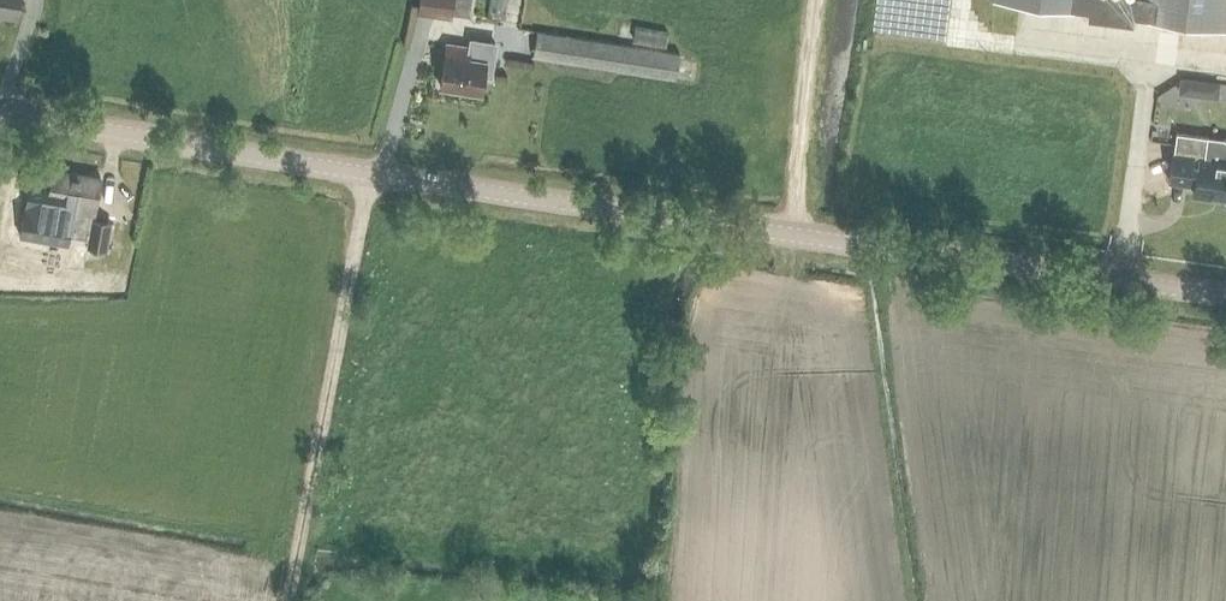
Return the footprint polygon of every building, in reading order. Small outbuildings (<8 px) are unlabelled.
[(19,18),(22,0),(0,0),(0,15),(19,18)] [(417,14),(452,19),(452,14),(470,17),(473,0),(419,0),(417,14)] [(993,0),(1088,13),(1087,22),(1133,27),(1134,18),(1225,30),(1225,0),(993,0)] [(679,54),(536,32),(532,57),(677,79),(679,54)] [(483,92),(485,76),(493,77),(498,41),(469,37),(468,47),(447,44),(442,87),(483,92)] [(1221,82),(1181,77),(1179,94),(1219,99),(1221,82)] [(1191,193),(1225,198),(1225,140),(1175,133),(1172,151),(1167,181),(1192,185),(1191,193)] [(97,205),(101,177),(54,170),(47,212),(73,216),(76,202),(97,205)] [(108,252),(113,221),(91,217),(86,248),(108,252)]
